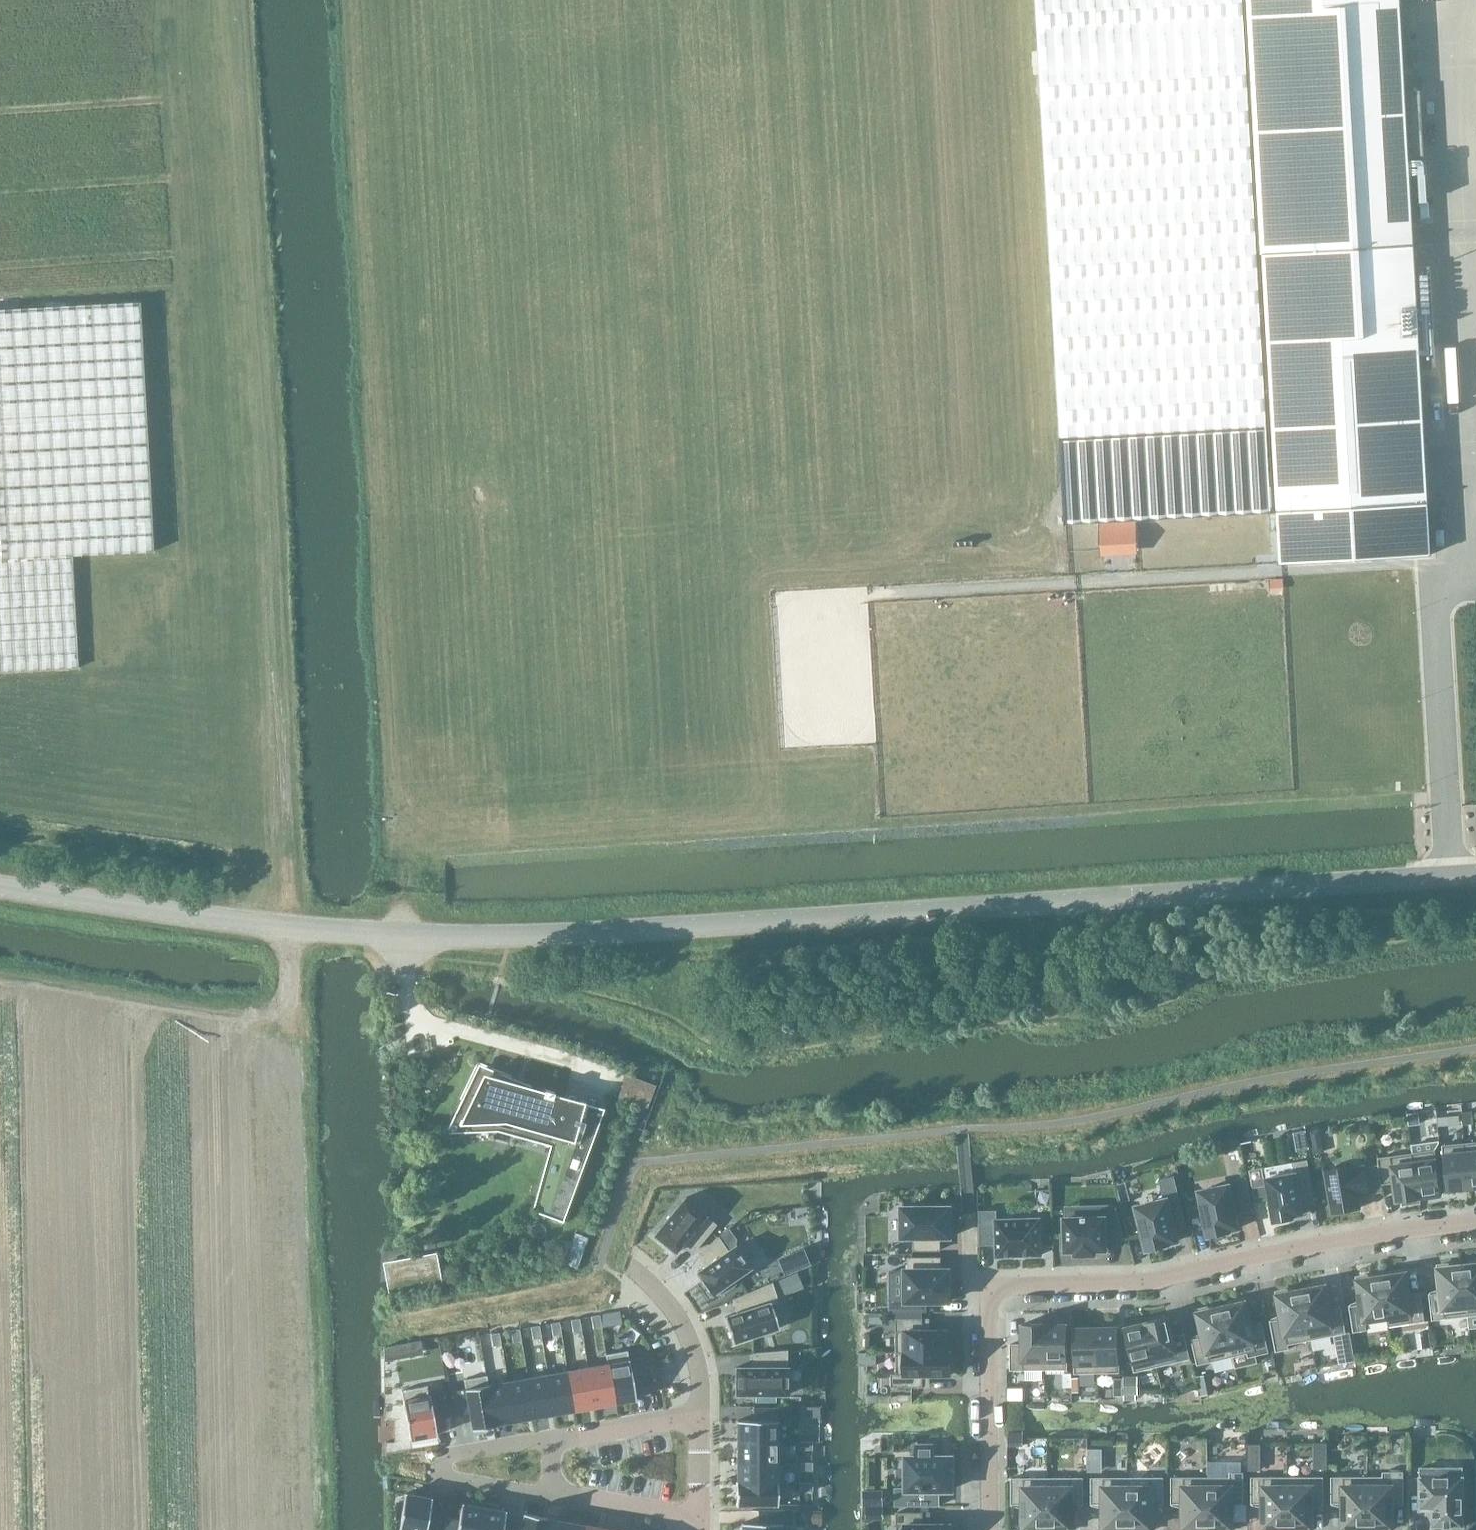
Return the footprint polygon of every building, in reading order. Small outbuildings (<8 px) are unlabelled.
[(1279,511),(1272,387),(1264,255),(1258,150),(1251,11),(1250,0),(1036,0),(1049,237),(1065,523),(1101,521),(1134,519),(1279,511)] [(1251,11),(1399,3),(1399,0),(1250,0),(1251,11)] [(1252,12),(1279,511),(1427,503),(1400,4),(1252,12)] [(78,667),(72,554),(153,550),(140,302),(0,309),(0,671),(78,667)] [(1279,511),(1282,563),(1430,555),(1427,503),(1279,511)] [(1134,519),(1101,521),(1103,548),(1135,546),(1134,519)] [(539,944),(539,935),(521,936),(522,945),(539,944)] [(510,1081),(480,1069),(452,1126),(498,1124),(500,1115),(516,1119),(513,1129),(561,1142),(537,1207),(533,1206),(532,1210),(562,1222),(604,1109),(584,1103),(584,1102),(580,1101),(579,1104),(553,1096),(554,1092),(544,1090),(543,1094),(528,1090),(530,1085),(526,1083),(524,1088),(509,1084),(510,1081)] [(1418,1113),(1407,1114),(1409,1125),(1420,1124),(1418,1113)] [(1465,1143),(1469,1187),(1475,1186),(1475,1142),(1465,1143)] [(1465,1143),(1442,1145),(1446,1189),(1469,1187),(1465,1143)] [(1434,1150),(1412,1153),(1419,1197),(1420,1197),(1441,1194),(1434,1150)] [(1420,1202),(1420,1197),(1419,1197),(1412,1153),(1378,1158),(1382,1184),(1394,1182),(1397,1201),(1403,1201),(1403,1204),(1420,1202)] [(1294,1173),(1266,1178),(1274,1221),(1275,1221),(1291,1218),(1293,1218),(1293,1215),(1303,1214),(1301,1204),(1314,1202),(1306,1160),(1292,1163),(1294,1173)] [(1325,1170),(1332,1212),(1360,1207),(1358,1195),(1370,1193),(1365,1167),(1353,1169),(1352,1166),(1325,1170)] [(1165,1200),(1137,1207),(1148,1250),(1166,1245),(1166,1243),(1176,1240),(1173,1230),(1186,1227),(1173,1176),(1160,1179),(1165,1200)] [(1227,1185),(1199,1191),(1209,1236),(1228,1232),(1227,1230),(1237,1228),(1234,1212),(1252,1209),(1245,1178),(1227,1181),(1227,1185)] [(693,1250),(714,1224),(704,1216),(705,1214),(684,1198),(653,1235),(675,1252),(683,1242),(693,1250)] [(1061,1234),(1061,1248),(1065,1249),(1065,1250),(1075,1250),(1075,1254),(1094,1254),(1094,1249),(1105,1249),(1105,1239),(1123,1239),(1115,1205),(1103,1205),(1103,1217),(1087,1218),(1087,1216),(1082,1216),(1082,1218),(1065,1218),(1065,1234),(1061,1234)] [(950,1235),(950,1209),(950,1207),(902,1207),(902,1237),(915,1237),(915,1250),(940,1249),(940,1237),(950,1237),(950,1235)] [(996,1210),(979,1210),(980,1245),(996,1244),(997,1256),(1041,1254),(1039,1218),(997,1220),(996,1210)] [(732,1280),(750,1267),(734,1245),(727,1251),(718,1238),(697,1254),(705,1265),(697,1271),(702,1279),(700,1281),(710,1295),(718,1289),(721,1293),(734,1283),(732,1280)] [(906,1299),(890,1299),(890,1311),(926,1310),(926,1300),(950,1300),(950,1280),(948,1280),(948,1270),(940,1270),(940,1257),(909,1257),(909,1270),(906,1270),(906,1299)] [(1472,1265),(1462,1266),(1468,1315),(1475,1314),(1475,1261),(1472,1262),(1472,1265)] [(1432,1319),(1468,1315),(1462,1266),(1452,1267),(1452,1264),(1438,1265),(1441,1292),(1429,1293),(1432,1319)] [(1391,1275),(1381,1277),(1387,1317),(1389,1326),(1424,1321),(1420,1294),(1409,1296),(1405,1270),(1391,1272),(1391,1275)] [(1361,1303),(1349,1305),(1353,1332),(1367,1329),(1366,1320),(1387,1317),(1381,1277),(1372,1278),(1371,1275),(1357,1277),(1361,1303)] [(1311,1289),(1301,1291),(1310,1339),(1346,1332),(1341,1307),(1329,1309),(1324,1282),(1310,1285),(1311,1289)] [(778,1327),(770,1303),(777,1301),(771,1284),(732,1299),(736,1312),(724,1316),(732,1342),(778,1327)] [(1282,1319),(1270,1321),(1275,1350),(1287,1348),(1286,1344),(1310,1339),(1301,1291),(1291,1292),(1290,1289),(1277,1292),(1282,1319)] [(1230,1302),(1231,1305),(1221,1308),(1230,1347),(1232,1356),(1267,1348),(1261,1322),(1250,1325),(1244,1299),(1230,1302)] [(1232,1356),(1230,1347),(1221,1308),(1211,1310),(1211,1306),(1197,1309),(1203,1336),(1191,1338),(1197,1364),(1232,1356)] [(599,1314),(590,1316),(593,1328),(601,1327),(599,1314)] [(1168,1317),(1146,1322),(1156,1366),(1190,1358),(1184,1333),(1172,1336),(1168,1317)] [(579,1318),(570,1319),(573,1332),(581,1330),(579,1318)] [(896,1351),(946,1351),(946,1330),(922,1330),(922,1318),(896,1318),(896,1351)] [(478,1334),(484,1333),(482,1321),(476,1321),(478,1334)] [(559,1322),(550,1323),(552,1335),(561,1334),(559,1322)] [(1124,1328),(1134,1371),(1156,1366),(1146,1322),(1145,1322),(1145,1323),(1124,1328)] [(1010,1344),(1010,1369),(1045,1369),(1044,1323),(1022,1324),(1022,1343),(1010,1344)] [(1045,1323),(1044,1323),(1045,1369),(1067,1369),(1067,1325),(1045,1325),(1045,1323)] [(539,1325),(530,1327),(532,1339),(541,1337),(539,1325)] [(1118,1327),(1096,1328),(1097,1372),(1119,1372),(1118,1327)] [(1074,1373),(1097,1372),(1096,1328),(1073,1329),(1074,1373)] [(521,1341),(519,1329),(510,1330),(512,1342),(521,1341)] [(490,1334),(492,1346),(501,1345),(499,1332),(490,1334)] [(605,1354),(607,1363),(608,1363),(615,1403),(635,1399),(633,1387),(645,1385),(641,1357),(628,1360),(627,1350),(605,1354)] [(787,1394),(787,1367),(786,1367),(786,1351),(752,1353),(752,1367),(735,1367),(735,1395),(787,1394)] [(950,1374),(950,1351),(946,1351),(896,1351),(896,1373),(891,1373),(891,1387),(923,1387),(923,1375),(950,1374)] [(615,1403),(608,1363),(607,1363),(587,1367),(594,1407),(615,1403)] [(594,1407),(587,1367),(567,1370),(574,1410),(594,1407)] [(574,1410),(567,1370),(547,1374),(554,1414),(574,1410)] [(1072,1386),(1071,1373),(1063,1374),(1064,1386),(1072,1386)] [(554,1414),(547,1374),(527,1378),(534,1417),(554,1414)] [(494,1424),(487,1385),(488,1384),(486,1375),(463,1379),(465,1389),(453,1391),(457,1414),(469,1412),(472,1429),(495,1425),(495,1424),(494,1424)] [(534,1417),(527,1378),(507,1381),(514,1421),(534,1417)] [(514,1421),(507,1381),(488,1384),(487,1385),(494,1424),(495,1424),(514,1421)] [(434,1418),(446,1416),(440,1383),(401,1390),(409,1439),(436,1435),(434,1418)] [(1023,1400),(1023,1388),(1007,1388),(1008,1400),(1023,1400)] [(777,1441),(777,1408),(753,1408),(753,1420),(736,1420),(736,1441),(777,1441)] [(777,1462),(777,1441),(736,1441),(736,1462),(777,1462)] [(812,1441),(799,1441),(799,1450),(812,1450),(812,1441)] [(916,1456),(907,1456),(907,1487),(895,1487),(895,1505),(939,1505),(939,1489),(951,1489),(951,1486),(954,1486),(954,1484),(949,1484),(949,1480),(954,1480),(954,1478),(951,1478),(951,1474),(955,1474),(955,1459),(951,1459),(951,1456),(936,1456),(936,1444),(916,1444),(916,1456)] [(777,1482),(777,1462),(736,1462),(736,1481),(736,1482),(777,1482)] [(812,1462),(800,1462),(800,1470),(812,1471),(812,1462)] [(1260,1462),(1249,1462),(1249,1470),(1260,1470),(1260,1462)] [(1466,1477),(1435,1477),(1435,1468),(1422,1468),(1422,1477),(1421,1477),(1420,1510),(1434,1510),(1433,1527),(1465,1527),(1466,1477)] [(1392,1475),(1369,1475),(1369,1526),(1379,1526),(1379,1529),(1393,1529),(1393,1502),(1405,1502),(1405,1470),(1392,1470),(1392,1475)] [(1231,1475),(1208,1476),(1208,1527),(1218,1527),(1218,1529),(1232,1529),(1233,1529),(1232,1502),(1244,1502),(1244,1471),(1231,1471),(1231,1475)] [(1279,1526),(1289,1526),(1289,1475),(1252,1475),(1252,1502),(1264,1502),(1265,1529),(1279,1529),(1279,1526)] [(1325,1502),(1325,1475),(1289,1475),(1289,1526),(1299,1526),(1299,1529),(1313,1529),(1313,1502),(1325,1502)] [(1359,1526),(1369,1526),(1369,1475),(1333,1475),(1333,1502),(1345,1502),(1345,1529),(1359,1529),(1359,1526)] [(1048,1527),(1047,1476),(1011,1476),(1011,1503),(1023,1503),(1023,1529),(1038,1529),(1038,1527),(1048,1527)] [(1084,1476),(1047,1476),(1048,1527),(1057,1527),(1057,1529),(1072,1529),(1072,1503),(1084,1503),(1084,1476)] [(1128,1527),(1128,1476),(1092,1476),(1092,1503),(1104,1503),(1104,1529),(1118,1529),(1118,1527),(1128,1527)] [(1164,1476),(1128,1476),(1128,1527),(1138,1527),(1138,1529),(1152,1529),(1152,1503),(1164,1503),(1164,1476)] [(1208,1527),(1208,1476),(1172,1476),(1172,1503),(1184,1503),(1184,1529),(1198,1529),(1198,1527),(1208,1527)] [(777,1505),(777,1482),(736,1482),(736,1481),(736,1505),(777,1505)] [(812,1483),(800,1483),(800,1491),(812,1491),(812,1483)] [(441,1516),(429,1514),(431,1498),(404,1493),(398,1529),(438,1529),(441,1516)] [(484,1502),(472,1500),(471,1505),(461,1503),(458,1519),(446,1517),(444,1529),(479,1529),(484,1502)] [(484,1502),(479,1529),(515,1529),(503,1527),(505,1511),(496,1509),(496,1504),(484,1502)] [(782,1523),(791,1523),(791,1510),(758,1510),(758,1523),(741,1523),(741,1529),(782,1529),(782,1523)] [(951,1524),(923,1524),(923,1512),(896,1512),(897,1529),(951,1529),(951,1524)] [(545,1518),(546,1518),(546,1517),(523,1513),(520,1529),(543,1529),(545,1518)] [(565,1521),(546,1518),(545,1518),(543,1529),(564,1529),(565,1521)] [(586,1525),(565,1521),(564,1529),(585,1529),(586,1525)]
